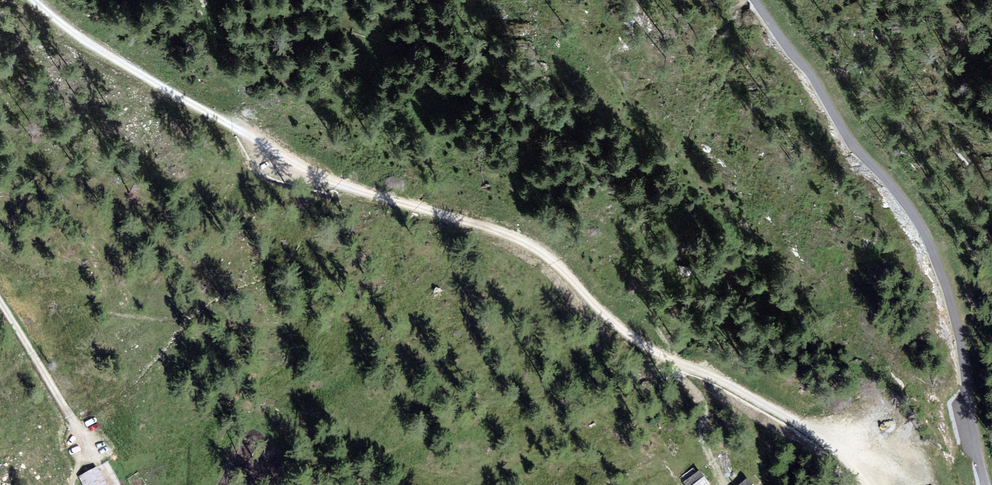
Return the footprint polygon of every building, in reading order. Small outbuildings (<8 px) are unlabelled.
[(686,482),(699,473),(695,468),(683,477),(686,482)] [(80,479),(83,484),(104,484),(96,471),(80,479)] [(128,480),(132,484),(146,484),(138,474),(128,480)] [(685,483),(687,484),(707,484),(698,475),(685,483)]
